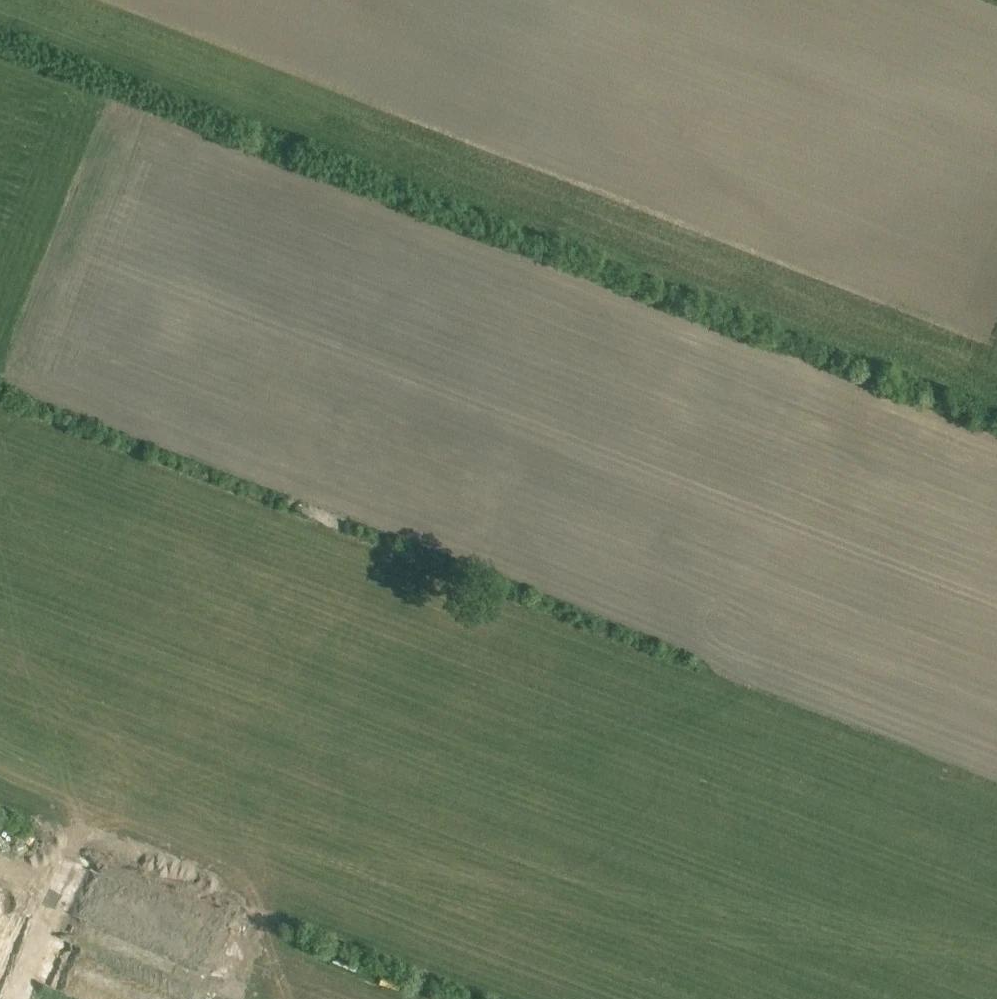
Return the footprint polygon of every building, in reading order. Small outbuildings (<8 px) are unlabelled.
[(21,919),(0,911),(0,974),(21,919)]
